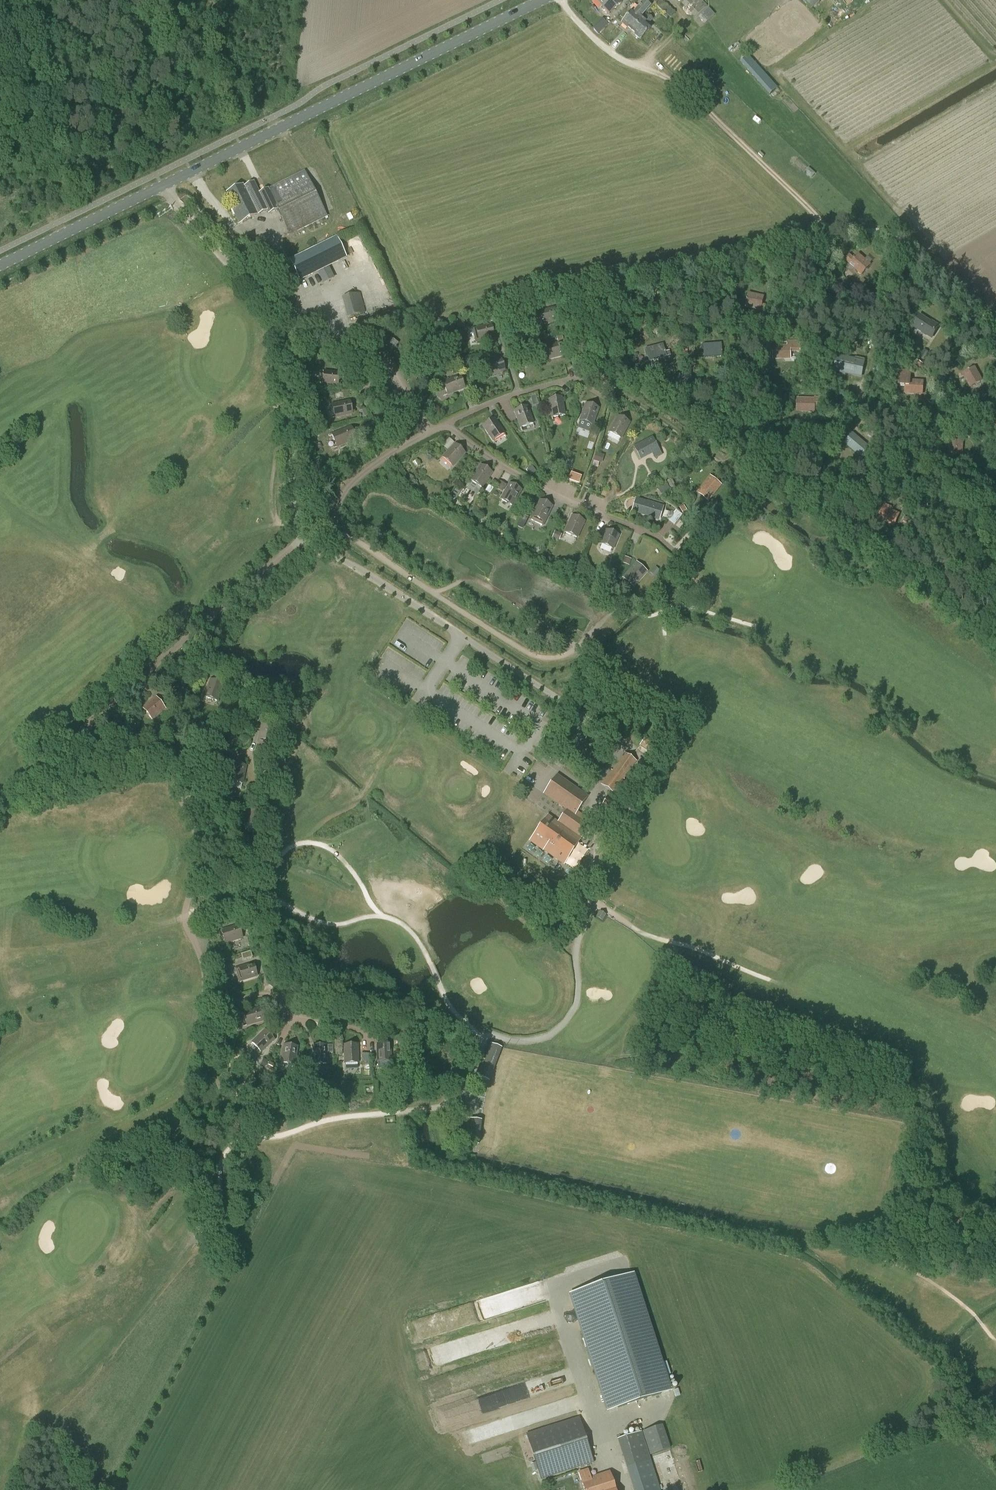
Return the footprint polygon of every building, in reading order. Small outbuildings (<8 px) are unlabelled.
[(609,14),(622,3),(619,0),(596,0),(609,14)] [(621,24),(631,32),(641,20),(640,19),(650,6),(643,0),(632,13),(631,12),(621,24)] [(667,19),(668,17),(670,18),(675,13),(660,0),(655,5),(665,14),(663,15),(667,19)] [(694,18),(707,6),(702,0),(684,0),(681,3),(694,18)] [(812,10),(822,0),(802,0),(802,1),(805,3),(812,10)] [(699,18),(704,24),(714,14),(709,9),(699,18)] [(641,20),(631,32),(641,40),(650,28),(647,25),(653,19),(648,15),(643,22),(641,20)] [(598,26),(593,30),(598,34),(602,30),(598,26)] [(748,55),(747,57),(740,63),(741,63),(770,95),(778,87),(749,55),(748,55)] [(257,215),(267,211),(269,213),(280,209),(290,235),(327,217),(305,171),(269,189),(259,194),(253,183),(243,188),(243,186),(227,194),(233,207),(231,207),(239,223),(257,215)] [(288,259),(299,281),(346,257),(336,235),(288,259)] [(859,254),(850,265),(861,276),(871,265),(859,254)] [(365,313),(359,293),(342,298),(348,318),(365,313)] [(746,307),(761,310),(764,296),(748,294),(746,307)] [(554,308),(537,313),(540,325),(557,321),(554,308)] [(937,328),(931,324),(931,323),(920,316),(913,327),(932,338),(939,327),(938,327),(937,328)] [(473,329),(476,342),(502,336),(499,323),(473,329)] [(393,352),(398,343),(388,337),(382,346),(393,352)] [(422,346),(426,359),(443,352),(438,340),(422,346)] [(564,342),(547,347),(550,359),(567,355),(564,342)] [(703,345),(704,358),(722,357),(721,344),(703,345)] [(646,349),(649,361),(665,357),(663,345),(646,349)] [(790,346),(773,346),(773,360),(791,360),(790,346)] [(836,371),(853,375),(854,370),(862,372),(865,359),(856,357),(856,360),(839,356),(836,371)] [(484,365),(488,377),(505,372),(501,359),(484,365)] [(983,382),(975,367),(963,374),(970,388),(983,382)] [(898,386),(905,387),(905,394),(922,395),(923,382),(910,381),(911,371),(899,370),(898,386)] [(339,373),(321,371),(320,384),(338,386),(339,373)] [(443,383),(448,395),(465,389),(460,376),(443,383)] [(809,408),(814,408),(814,407),(820,408),(821,397),(814,397),(814,399),(797,399),(797,412),(809,412),(809,408)] [(548,400),(552,418),(565,415),(561,398),(548,400)] [(350,401),(329,406),(332,419),(353,414),(350,401)] [(580,421),(592,425),(598,408),(586,404),(580,421)] [(527,407),(515,411),(520,428),(533,424),(527,407)] [(629,423),(618,417),(609,432),(621,439),(629,423)] [(495,419),(484,426),(493,441),(504,434),(495,419)] [(351,427),(334,434),(339,447),(356,440),(351,427)] [(849,448),(863,459),(871,449),(858,437),(849,448)] [(652,438),(634,447),(640,460),(658,451),(652,438)] [(948,453),(963,455),(964,439),(949,438),(948,453)] [(455,445),(443,458),(453,467),(465,454),(455,445)] [(595,453),(593,461),(602,463),(604,455),(595,453)] [(471,481),(482,488),(492,473),(481,466),(471,481)] [(580,477),(571,474),(569,479),(578,483),(580,477)] [(710,477),(697,492),(708,501),(721,486),(710,477)] [(510,484),(501,500),(512,506),(521,491),(510,484)] [(656,505),(636,499),(632,512),(652,519),(656,505)] [(540,501),(532,517),(544,523),(552,507),(540,501)] [(878,519),(894,527),(900,514),(883,507),(878,519)] [(673,513),(669,519),(668,520),(675,525),(683,515),(676,510),(673,513)] [(523,529),(528,517),(522,514),(517,526),(523,529)] [(572,516),(565,533),(577,538),(585,522),(572,516)] [(619,536),(607,531),(600,547),(612,552),(619,536)] [(636,564),(624,578),(633,586),(646,573),(636,564)] [(211,681),(206,697),(216,700),(221,685),(211,681)] [(165,709),(156,698),(143,708),(152,719),(165,709)] [(257,720),(263,722),(266,714),(259,712),(257,720)] [(262,725),(259,740),(272,743),(275,728),(262,725)] [(640,746),(648,751),(654,743),(645,738),(640,746)] [(611,770),(601,784),(611,792),(615,795),(615,794),(621,786),(633,794),(633,795),(637,789),(636,789),(623,779),(636,762),(630,758),(625,753),(612,771),(611,770)] [(230,781),(242,784),(246,767),(233,764),(230,781)] [(567,809),(557,823),(547,816),(530,841),(543,851),(543,850),(563,864),(590,826),(575,815),(587,798),(556,776),(544,793),(567,809)] [(599,812),(598,812),(614,823),(615,822),(628,803),(615,794),(615,795),(611,792),(599,812)] [(262,812),(249,810),(247,824),(260,826),(262,812)] [(242,914),(226,918),(228,925),(244,920),(242,914)] [(221,931),(225,944),(242,938),(238,926),(221,931)] [(253,964),(235,969),(239,982),(257,976),(253,964)] [(261,1008),(243,1013),(246,1026),(264,1021),(261,1008)] [(273,1039),(265,1031),(254,1043),(261,1051),(273,1039)] [(502,1046),(490,1042),(484,1058),(479,1056),(472,1074),(489,1080),(502,1046)] [(378,1045),(379,1060),(389,1060),(389,1045),(378,1045)] [(296,1047),(285,1046),(283,1062),(294,1063),(296,1047)] [(346,1046),(346,1058),(356,1058),(356,1046),(346,1046)] [(325,1047),(315,1047),(315,1063),(325,1062),(325,1047)] [(480,1119),(466,1117),(464,1143),(478,1144),(480,1119)] [(632,1275),(571,1294),(608,1411),(669,1392),(632,1275)] [(594,1463),(579,1417),(526,1433),(541,1480),(594,1463)] [(670,1449),(663,1425),(642,1431),(649,1456),(670,1449)] [(617,1440),(627,1468),(650,1460),(641,1432),(617,1440)] [(666,1466),(655,1469),(660,1482),(670,1479),(666,1466)] [(614,1488),(609,1473),(582,1482),(584,1489),(608,1489),(614,1488)]
